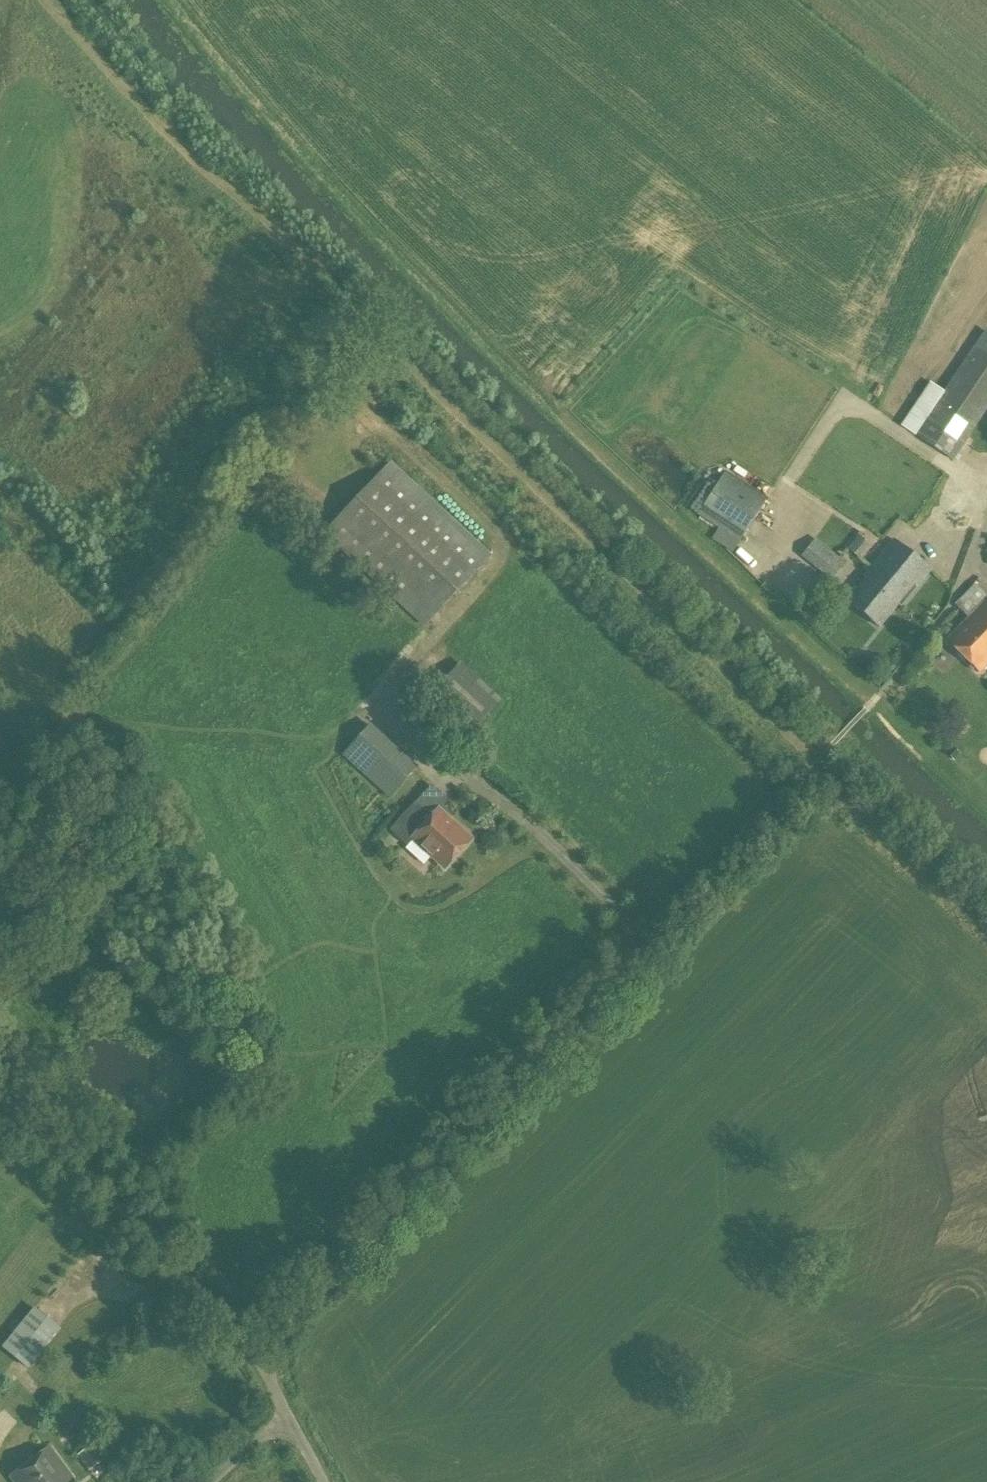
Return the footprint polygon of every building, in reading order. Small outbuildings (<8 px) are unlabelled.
[(928,415),(913,405),(900,424),(915,434),(915,435),(954,460),(986,410),(986,331),(985,329),(973,347),(959,338),(953,348),(958,352),(965,358),(928,415)] [(897,534),(940,472),(793,371),(697,514),(739,541),(783,475),(883,540),(890,530),(897,534)] [(424,627),(492,555),(391,460),(322,533),(424,627)] [(860,534),(854,549),(875,557),(881,542),(860,534)] [(821,571),(835,554),(815,538),(801,555),(821,571)] [(894,591),(905,599),(930,570),(892,539),(870,566),(883,577),(890,569),(904,579),(894,591)] [(900,606),(905,599),(894,591),(904,579),(890,569),(883,577),(870,566),(863,575),(866,577),(847,600),(878,626),(897,603),(900,606)] [(946,639),(979,673),(986,666),(986,597),(946,639)] [(467,736),(501,700),(460,662),(427,699),(467,736)] [(389,795),(417,764),(368,719),(339,750),(389,795)] [(424,824),(420,820),(427,813),(415,802),(390,830),(407,845),(413,839),(445,868),(468,843),(443,821),(446,817),(437,809),(424,824)] [(27,1369),(60,1328),(33,1306),(0,1347),(27,1369)] [(88,1469),(100,1461),(90,1446),(78,1454),(88,1469)] [(49,1447),(10,1476),(14,1481),(81,1481),(74,1473),(71,1476),(49,1447)]
